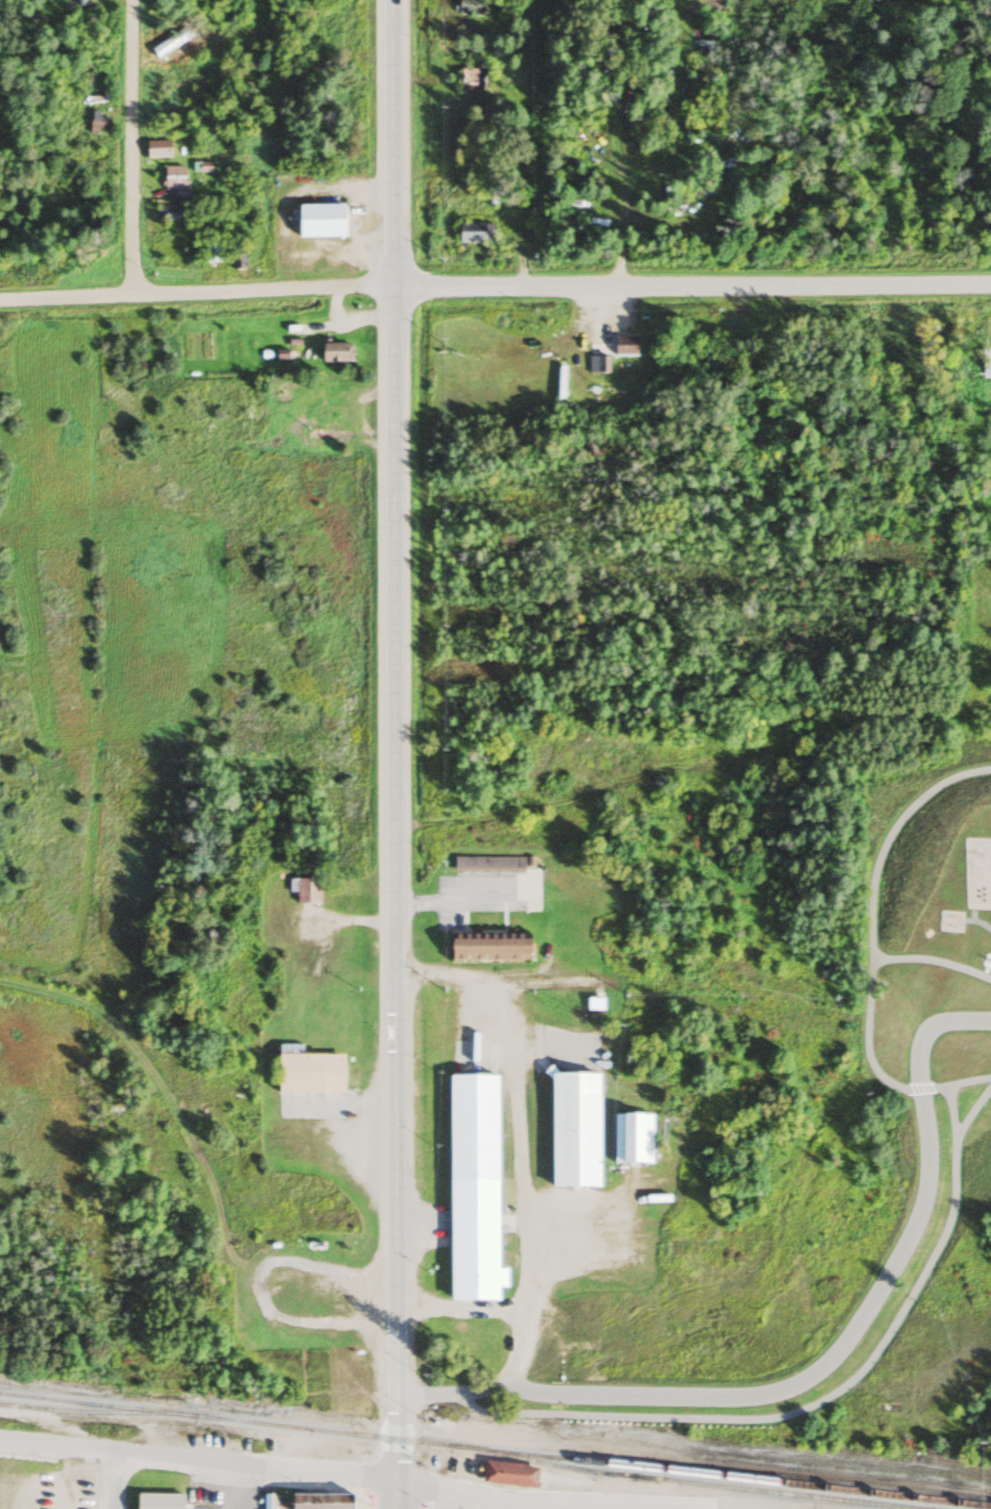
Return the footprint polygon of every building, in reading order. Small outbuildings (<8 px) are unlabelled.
[(457,13),(483,13),(483,0),(457,0),(457,13)] [(192,37),(185,28),(149,49),(155,59),(192,37)] [(458,89),(483,89),(483,69),(458,69),(458,89)] [(108,116),(89,115),(89,133),(108,133),(108,116)] [(170,158),(170,141),(145,141),(145,158),(170,158)] [(163,167),(163,190),(185,190),(185,167),(163,167)] [(189,223),(189,205),(156,205),(156,223),(189,223)] [(296,239),(343,239),(343,206),(296,206),(296,239)] [(458,224),(458,244),(492,244),(492,224),(458,224)] [(636,358),(636,338),(614,338),(614,358),(636,358)] [(351,344),(320,344),(320,362),(351,362),(351,344)] [(982,348),(982,377),(990,377),(990,348),(982,348)] [(588,375),(609,375),(609,358),(588,358),(588,375)] [(324,417),(324,425),(347,422),(346,414),(324,417)] [(305,431),(305,441),(351,441),(351,431),(305,431)] [(453,857),(453,873),(524,873),(524,857),(453,857)] [(318,905),(318,879),(288,879),(288,892),(295,892),(295,905),(318,905)] [(531,961),(530,932),(449,933),(449,961),(531,961)] [(276,1094),(343,1094),(343,1056),(302,1055),(302,1045),(277,1045),(276,1094)] [(598,1074),(553,1074),(553,1070),(549,1070),(550,1189),(599,1189),(598,1074)] [(448,1302),(497,1302),(497,1289),(506,1289),(506,1268),(497,1268),(497,1076),(448,1076),(448,1302)] [(651,1115),(612,1115),(612,1166),(651,1166),(651,1115)] [(538,1466),(483,1461),(480,1484),(536,1489),(538,1466)] [(354,1494),(289,1495),(289,1502),(277,1502),(277,1494),(263,1495),(263,1508),(354,1508),(354,1494)] [(135,1495),(135,1508),(182,1508),(182,1495),(135,1495)]
